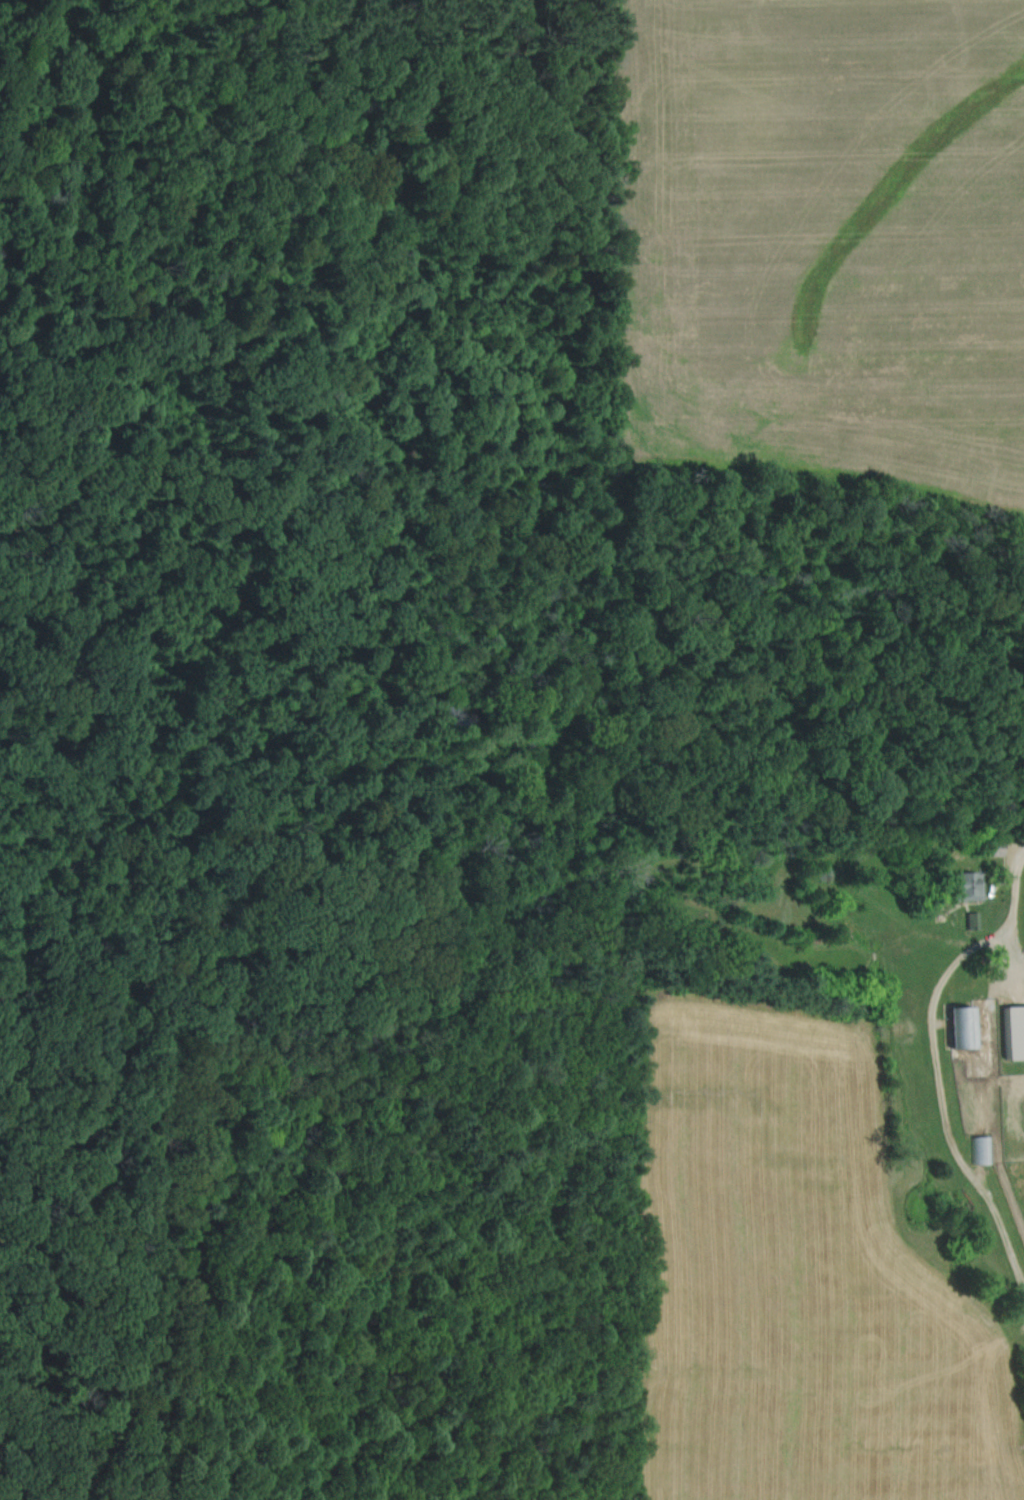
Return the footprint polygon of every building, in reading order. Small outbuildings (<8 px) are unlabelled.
[(956,902),(983,901),(982,874),(955,875),(956,902)] [(999,1008),(1000,1061),(1023,1061),(1023,1007),(999,1008)] [(945,1050),(970,1050),(969,1008),(944,1008),(945,1050)] [(972,1166),(991,1165),(990,1137),(971,1138),(972,1166)]
